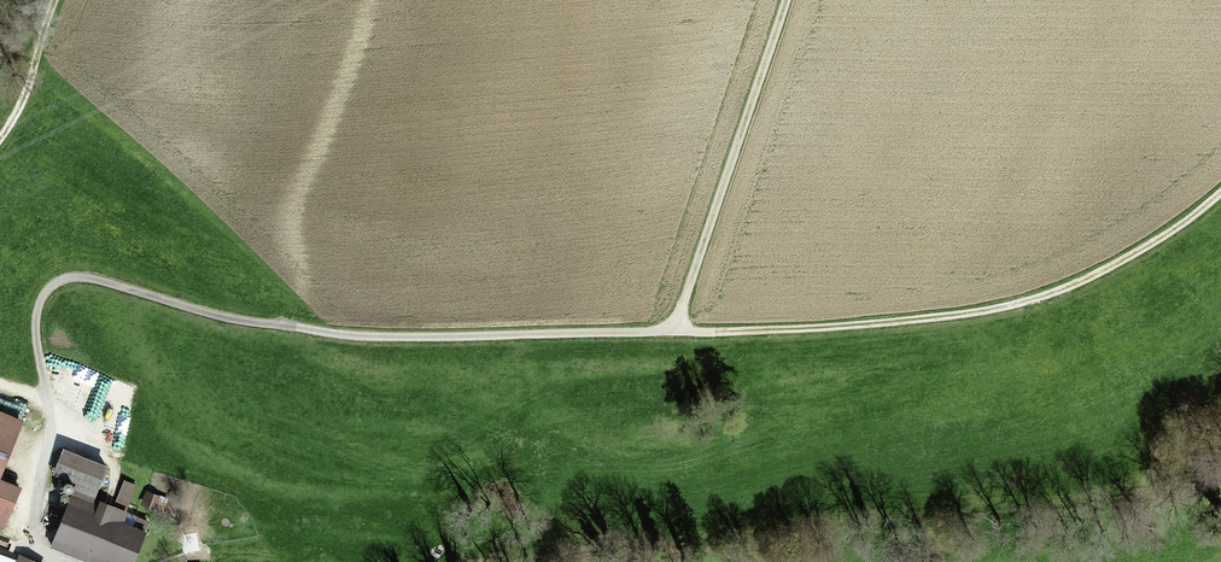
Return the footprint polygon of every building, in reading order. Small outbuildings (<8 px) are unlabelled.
[(0,405),(0,526),(11,530),(29,483),(6,474),(28,416),(0,405)] [(52,546),(100,561),(104,561),(106,556),(123,561),(133,561),(146,520),(126,514),(136,486),(122,481),(113,509),(94,503),(106,465),(64,451),(55,476),(73,482),(52,546)]
